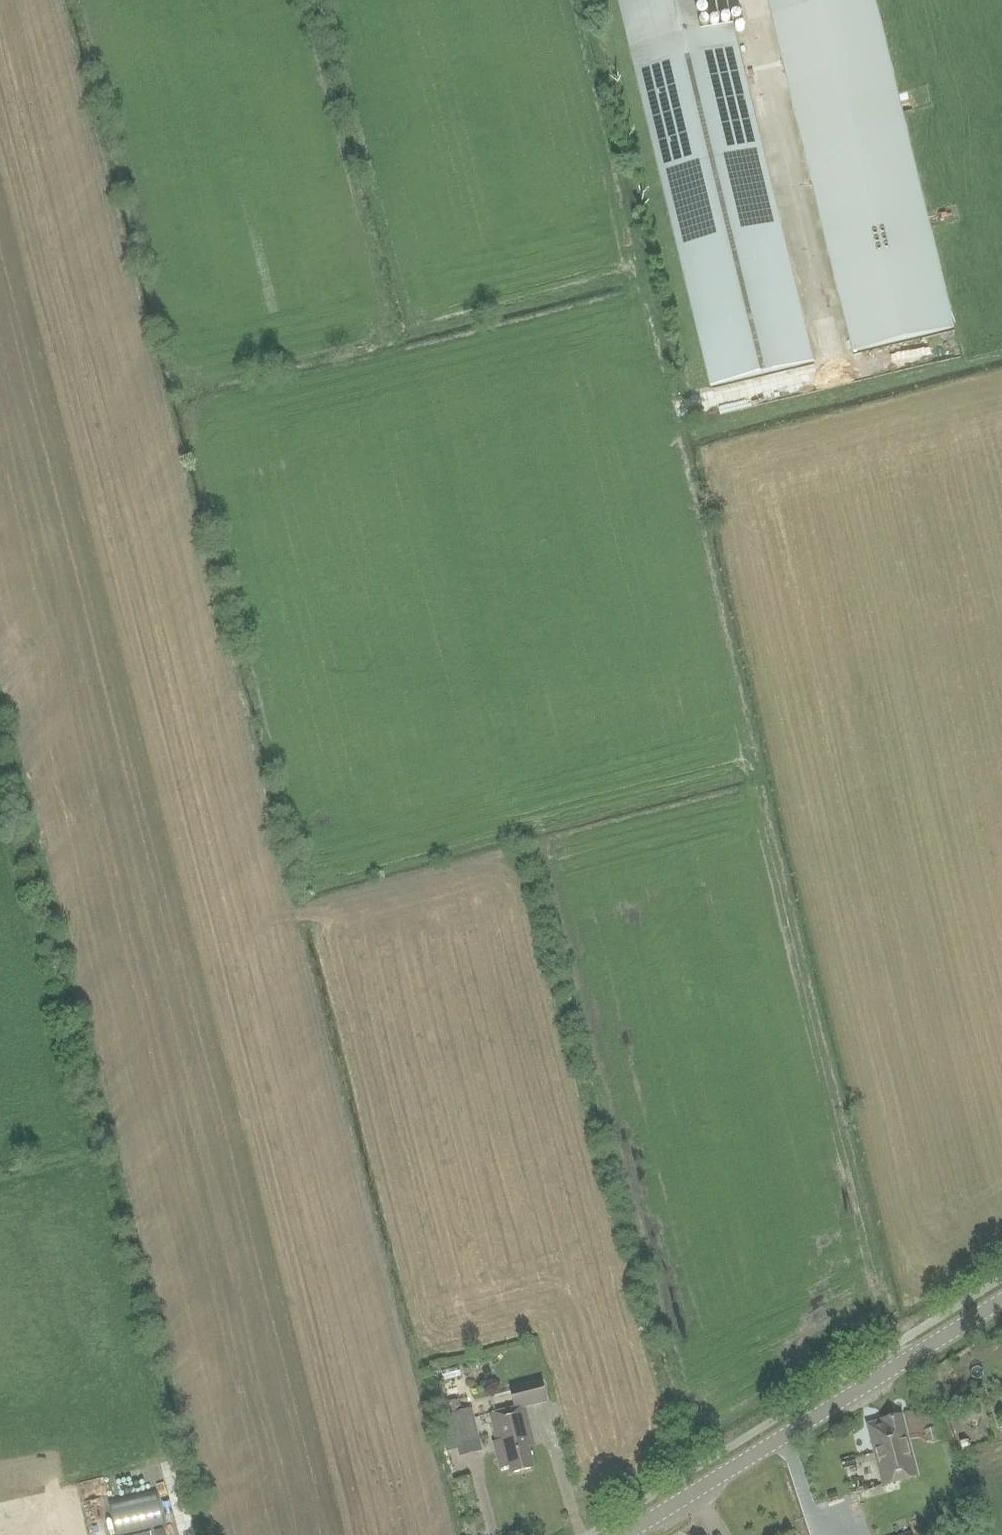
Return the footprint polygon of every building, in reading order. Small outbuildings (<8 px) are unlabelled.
[(771,15),(852,352),(953,328),(874,0),(767,0),(771,15)] [(815,362),(733,24),(629,49),(710,387),(815,362)] [(534,1444),(525,1406),(546,1401),(541,1379),(510,1386),(514,1407),(490,1413),(497,1442),(494,1442),(500,1469),(510,1466),(511,1472),(533,1466),(528,1445),(534,1444)] [(460,1400),(448,1403),(456,1437),(476,1432),(470,1409),(463,1411),(460,1400)] [(884,1424),(871,1427),(886,1483),(915,1476),(899,1417),(883,1421),(884,1424)]
